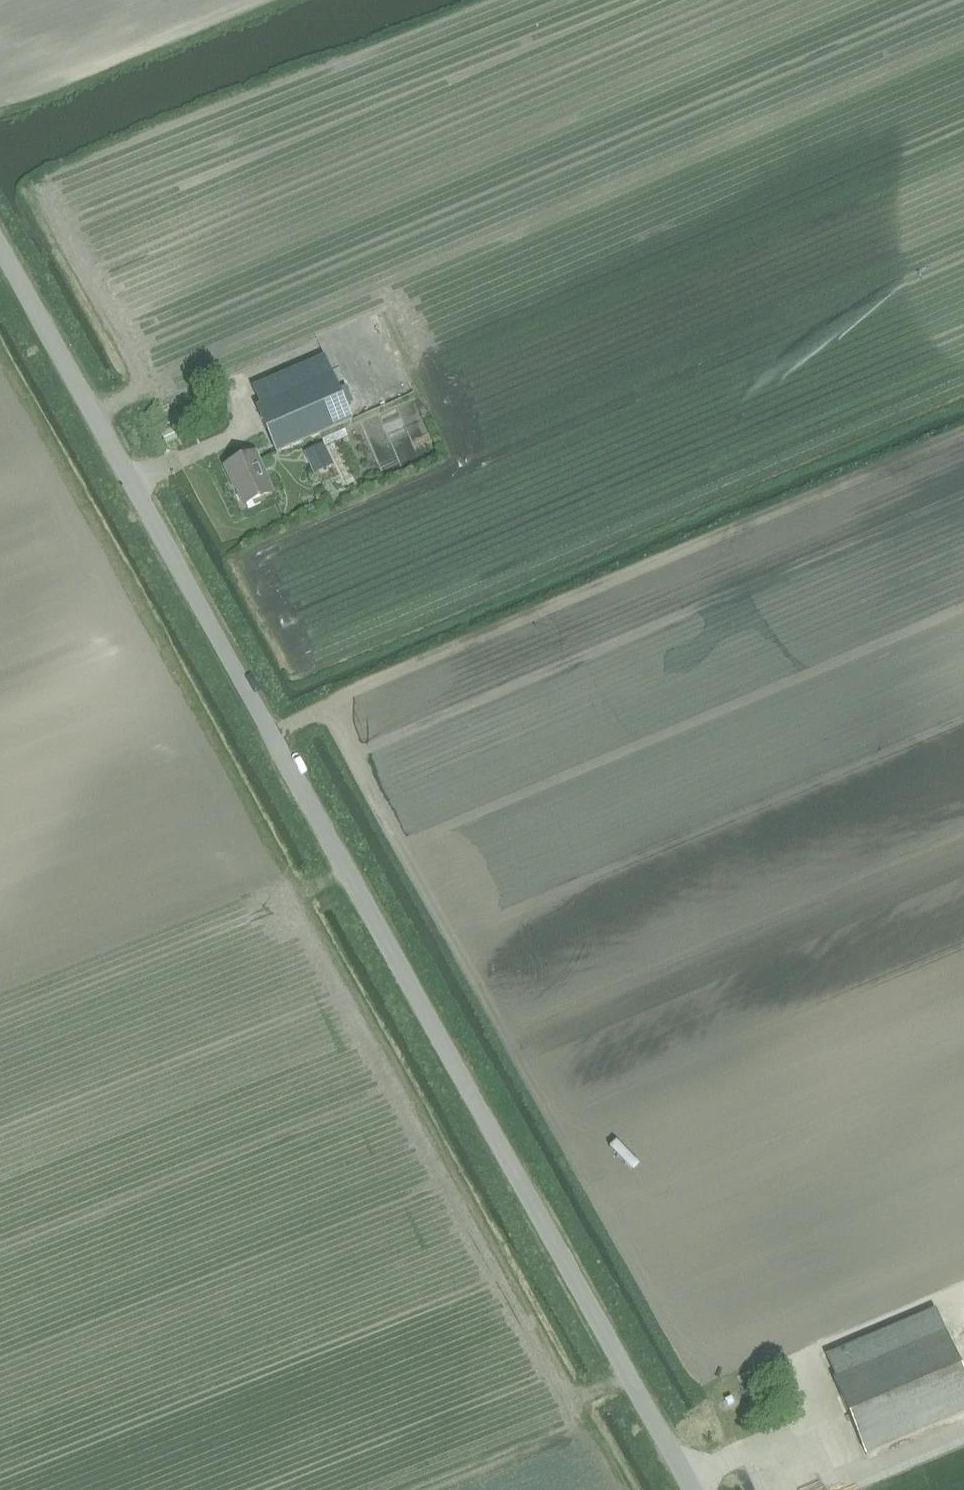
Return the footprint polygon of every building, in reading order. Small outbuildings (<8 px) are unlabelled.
[(258,408),(277,454),(352,421),(346,407),(353,404),(346,387),(339,390),(333,376),(288,395),(281,376),(254,388),(262,406),(258,408)] [(398,413),(424,401),(418,387),(392,399),(398,413)] [(235,482),(245,506),(273,494),(255,454),(226,467),(233,483),(235,482)] [(963,1413),(963,1373),(962,1374),(935,1310),(827,1356),(837,1379),(835,1380),(866,1455),(963,1413)]
